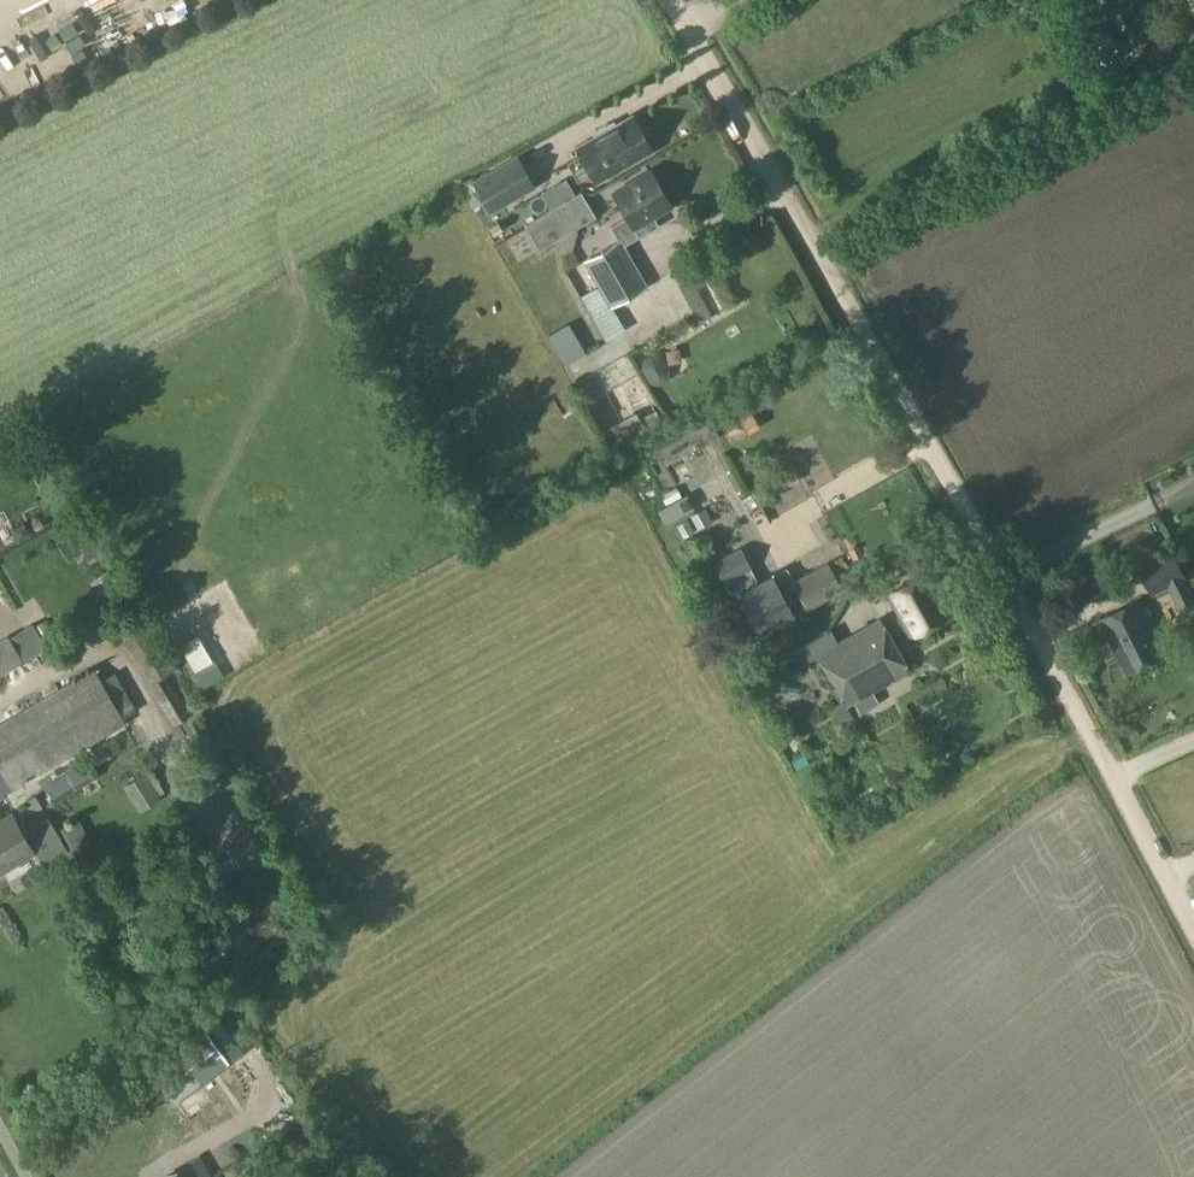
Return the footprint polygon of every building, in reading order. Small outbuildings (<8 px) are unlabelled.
[(13,49),(35,40),(20,0),(18,0),(0,7),(0,15),(13,49)] [(47,53),(90,38),(76,0),(28,0),(47,53)] [(582,157),(569,164),(579,181),(592,173),(596,182),(651,151),(647,145),(647,139),(647,135),(644,130),(636,124),(632,118),(615,127),(614,124),(595,135),(597,138),(578,148),(582,157)] [(512,139),(453,167),(467,198),(478,192),(472,178),(520,155),(512,139)] [(516,158),(474,182),(491,211),(533,187),(516,158)] [(619,242),(584,262),(600,288),(611,308),(646,287),(623,247),(659,226),(654,217),(671,207),(650,172),(613,194),(627,218),(611,228),(619,242)] [(583,192),(527,226),(542,250),(598,218),(583,192)] [(738,300),(719,267),(707,274),(726,307),(738,300)] [(713,315),(695,281),(682,289),(700,322),(713,315)] [(587,350),(570,320),(567,321),(549,333),(566,362),(587,350)] [(668,377),(670,368),(662,354),(653,352),(645,356),(642,366),(651,380),(660,382),(668,377)] [(638,411),(602,431),(611,452),(664,425),(656,410),(642,418),(638,411)] [(706,419),(684,431),(694,451),(721,438),(716,429),(711,431),(706,419)] [(688,494),(658,511),(664,526),(696,509),(688,494)] [(706,508),(690,516),(698,531),(714,523),(706,508)] [(742,547),(714,563),(724,584),(730,580),(737,594),(757,584),(750,570),(753,568),(742,547)] [(1142,569),(1154,595),(1174,585),(1184,607),(1193,602),(1193,596),(1186,579),(1187,579),(1174,553),(1142,569)] [(771,576),(757,584),(737,594),(760,635),(842,590),(827,563),(779,590),(771,576)] [(925,574),(887,595),(910,637),(949,616),(925,574)] [(1141,600),(1100,620),(1128,676),(1168,656),(1141,600)] [(880,618),(816,654),(842,702),(833,707),(841,723),(851,718),(844,706),(909,670),(880,618)] [(204,688),(224,676),(215,660),(213,661),(197,634),(179,644),(204,688)] [(24,662),(10,637),(0,643),(0,677),(24,662)] [(0,723),(0,798),(126,725),(125,722),(139,714),(115,672),(101,681),(94,669),(0,723)] [(169,671),(147,684),(174,728),(195,716),(169,671)] [(89,762),(49,785),(57,803),(99,780),(89,762)] [(144,773),(123,786),(139,811),(160,798),(144,773)] [(47,814),(21,829),(12,814),(0,821),(0,872),(34,852),(44,869),(70,854),(47,814)] [(78,819),(61,828),(74,853),(91,844),(78,819)] [(254,1042),(231,1010),(207,1027),(231,1059),(240,1052),(254,1042)] [(206,1028),(157,1063),(178,1093),(227,1058),(206,1028)] [(224,1165),(215,1149),(206,1155),(215,1170),(224,1165)] [(167,1176),(195,1176),(188,1164),(167,1176)]
